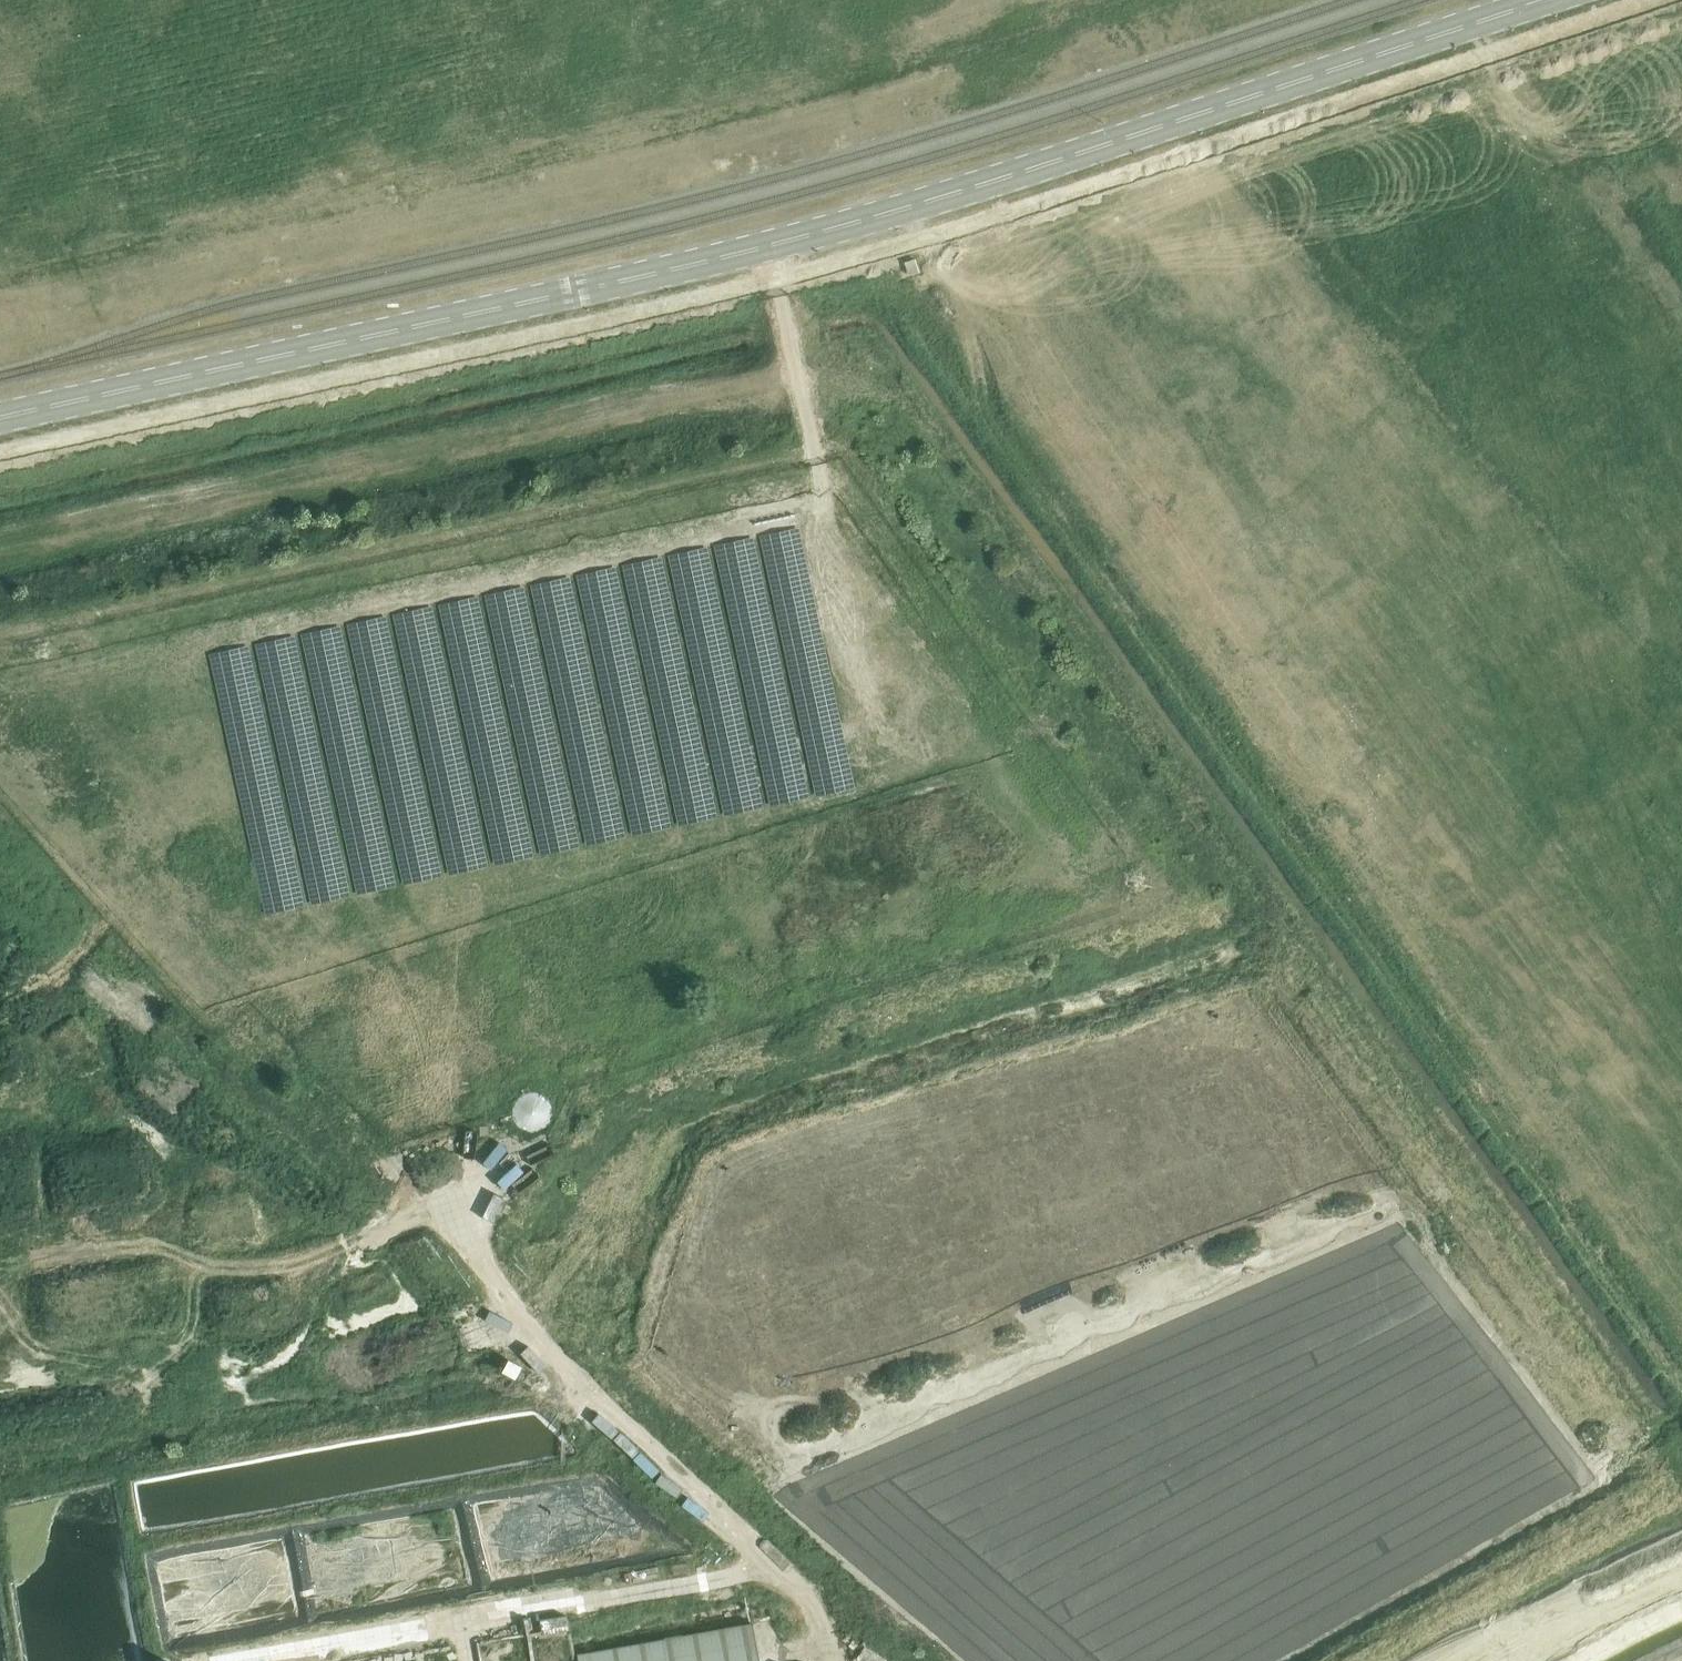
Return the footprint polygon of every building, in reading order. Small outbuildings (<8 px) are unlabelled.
[(517,1103),(532,1131),(561,1116),(545,1088),(517,1103)] [(514,1182),(508,1175),(491,1190),(506,1207),(548,1171),(532,1154),(520,1165),(526,1171),(514,1182)] [(524,1376),(530,1362),(514,1355),(508,1369),(524,1376)] [(549,1631),(574,1628),(573,1612),(548,1614),(549,1631)] [(577,1660),(758,1660),(751,1622),(576,1654),(577,1660)]
